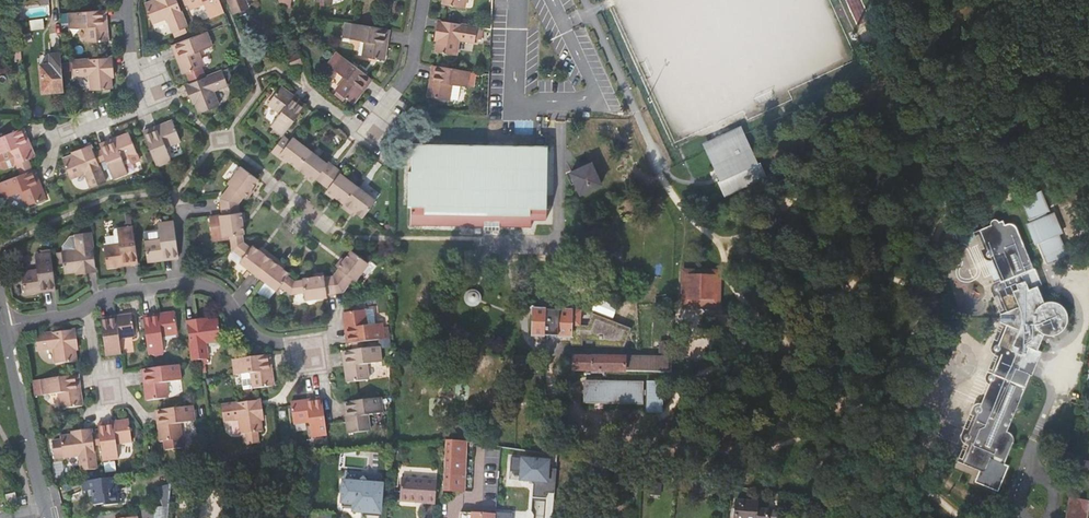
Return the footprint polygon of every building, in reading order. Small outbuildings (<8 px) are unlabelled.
[(187,25),(177,0),(151,0),(145,3),(152,21),(166,16),(172,31),(184,26),(187,25)] [(188,8),(203,2),(209,17),(223,11),(219,0),(185,0),(188,8)] [(248,6),(246,2),(231,8),(233,12),(248,6)] [(104,27),(102,9),(69,11),(70,27),(86,26),(87,41),(107,39),(106,27),(104,27)] [(474,41),(476,25),(443,20),(440,20),(437,19),(435,32),(434,39),(437,39),(435,51),(439,52),(456,54),(459,38),(474,41)] [(384,47),(387,28),(384,28),(352,22),(349,37),(365,40),(363,55),(378,58),(383,59),(385,47),(384,47)] [(184,26),(172,31),(173,35),(186,30),(184,26)] [(212,46),(206,30),(191,36),(173,43),(181,61),(178,61),(183,74),(186,73),(203,66),(197,51),(212,46)] [(181,61),(173,43),(171,44),(177,59),(178,61),(181,61)] [(57,92),(64,92),(62,60),(61,54),(54,55),(57,92)] [(296,54),(287,57),(290,66),(299,62),(296,54)] [(43,93),(57,92),(54,55),(51,55),(51,66),(41,66),(43,93)] [(91,88),(111,87),(110,76),(113,75),(111,55),(108,56),(72,59),(74,75),(90,73),(91,88)] [(335,90),(349,100),(352,102),(360,92),(359,90),(369,76),(368,75),(342,55),(332,68),(344,77),(335,90)] [(432,84),(430,83),(428,95),(432,96),(450,98),(452,84),(466,86),(469,70),(437,65),(436,65),(432,84)] [(230,76),(227,67),(190,82),(187,83),(185,84),(189,95),(192,103),(195,101),(199,112),(218,104),(213,90),(227,84),(226,82),(225,77),(230,76)] [(359,90),(360,92),(371,78),(369,76),(359,90)] [(270,125),(282,134),(304,106),(289,95),(290,94),(280,86),(278,89),(267,103),(279,112),(270,125)] [(289,95),(304,106),(305,105),(292,95),(290,94),(289,95)] [(180,139),(174,124),(172,120),(161,124),(162,126),(143,133),(144,135),(156,165),(171,159),(166,145),(180,139)] [(162,126),(161,124),(157,126),(143,131),(143,133),(162,126)] [(28,146),(29,146),(28,141),(22,127),(20,128),(28,146)] [(30,158),(33,156),(29,146),(28,146),(20,128),(19,128),(0,136),(0,153),(4,164),(8,166),(19,161),(28,158),(30,158)] [(757,160),(742,130),(704,149),(719,179),(717,180),(724,193),(765,172),(759,159),(757,160)] [(117,139),(99,146),(100,148),(101,149),(105,159),(113,178),(127,173),(122,158),(136,152),(131,140),(128,133),(117,137),(117,139)] [(279,153),(288,160),(296,166),(309,150),(292,136),(289,140),(282,135),(270,150),(277,155),(279,153)] [(117,139),(117,137),(112,139),(99,144),(99,146),(117,139)] [(546,219),(550,145),(415,140),(414,167),(411,167),(409,203),(412,203),(412,223),(485,226),(485,229),(500,229),(501,226),(531,227),(531,219),(546,219)] [(105,181),(97,162),(93,152),(93,151),(91,147),(90,144),(74,150),(72,151),(72,154),(62,158),(63,162),(70,178),(84,172),(90,187),(105,181)] [(97,162),(105,159),(101,149),(93,152),(97,162)] [(326,162),(309,150),(296,166),(305,173),(313,179),(315,177),(322,182),(334,166),(327,161),(326,162)] [(279,153),(277,155),(286,162),(288,160),(279,153)] [(28,158),(19,161),(23,172),(32,169),(28,158)] [(590,162),(570,172),(574,181),(580,193),(600,184),(590,162)] [(341,171),(334,166),(322,182),(328,187),(326,189),(334,195),(344,202),(350,193),(356,185),(339,173),(341,171)] [(244,196),(250,187),(257,178),(242,167),(228,185),(229,186),(220,198),(221,205),(237,203),(243,195),(244,196)] [(39,187),(40,186),(36,174),(33,168),(32,169),(39,187)] [(40,186),(39,187),(32,169),(23,172),(0,181),(0,184),(5,196),(19,191),(25,205),(44,197),(40,186)] [(570,184),(574,181),(570,172),(565,175),(570,184)] [(313,179),(305,173),(304,175),(312,181),(313,179)] [(375,200),(356,185),(350,193),(344,202),(341,206),(349,212),(352,209),(356,212),(362,217),(375,200)] [(250,187),(244,196),(247,198),(253,189),(250,187)] [(334,195),(326,189),(325,191),(333,197),(334,195)] [(1046,264),(1066,255),(1058,235),(1061,234),(1052,213),(1035,221),(1033,217),(1047,211),(1039,191),(1019,199),(1029,223),(1026,225),(1034,244),(1037,243),(1046,264)] [(230,235),(233,247),(243,242),(242,233),(243,233),(242,221),(240,211),(239,211),(237,203),(221,205),(222,214),(219,214),(222,236),(230,235)] [(159,257),(178,254),(173,220),(158,222),(158,229),(152,230),(151,231),(145,231),(144,234),(145,239),(144,239),(148,260),(159,259),(159,257)] [(970,442),(963,463),(965,465),(982,471),(986,471),(987,469),(991,459),(993,452),(1008,458),(1013,444),(1013,441),(1012,438),(1011,436),(1009,433),(1007,432),(1028,375),(1025,374),(1034,351),(1038,352),(1044,336),(1046,336),(1050,336),(1055,336),(1058,335),(1062,332),(1065,329),(1067,323),(1068,320),(1068,315),(1066,310),(1063,306),(1060,304),(1058,302),(1055,301),(1050,301),(1044,301),(1038,288),(1035,289),(1029,273),(1034,271),(1015,228),(1013,226),(1011,225),(1008,225),(1005,225),(1003,226),(1001,221),(997,222),(995,221),(993,221),(992,222),(991,223),(991,225),(973,232),(974,233),(981,231),(989,250),(987,251),(986,252),(985,253),(985,255),(985,257),(987,258),(989,259),(991,258),(1002,282),(1001,283),(999,283),(997,284),(995,285),(994,287),(995,289),(996,291),(999,292),(1007,312),(1000,315),(998,317),(998,319),(999,321),(1000,323),(1001,323),(1007,326),(1000,343),(998,343),(997,343),(995,344),(994,346),(995,348),(996,350),(1002,354),(994,374),(993,373),(991,374),(989,375),(988,376),(988,378),(989,380),(991,382),(981,405),(979,405),(977,405),(975,406),(975,408),(974,410),(975,412),(978,414),(970,432),(968,432),(966,432),(964,433),(963,434),(963,435),(963,437),(964,440),(970,442)] [(118,262),(137,260),(132,226),(131,226),(119,227),(116,228),(114,231),(115,234),(106,236),(107,242),(105,242),(105,245),(104,245),(107,266),(118,264),(118,262)] [(75,233),(75,235),(70,235),(64,246),(64,251),(63,251),(65,271),(75,270),(76,273),(86,271),(95,270),(95,268),(90,231),(75,233)] [(261,252),(257,249),(251,245),(249,247),(243,242),(233,247),(233,248),(243,256),(239,262),(251,271),(258,276),(273,255),(264,249),(261,252)] [(368,263),(358,256),(351,250),(344,259),(338,268),(333,275),(335,293),(342,291),(352,279),(355,281),(368,263)] [(35,288),(55,286),(50,251),(33,253),(35,269),(21,271),(24,292),(35,291),(35,288)] [(279,266),(282,262),(273,255),(258,276),(264,281),(265,282),(258,292),(265,297),(267,298),(270,297),(275,290),(276,290),(280,285),(290,293),(293,280),(287,275),(288,273),(283,269),(279,266)] [(338,268),(344,259),(341,257),(336,265),(338,268)] [(685,298),(685,306),(684,308),(717,309),(717,299),(713,299),(713,295),(721,295),(721,281),(715,281),(715,278),(718,278),(718,271),(686,270),(686,277),(688,277),(687,280),(682,280),(682,294),(687,294),(687,298),(685,298)] [(1036,270),(1034,271),(1029,273),(1035,289),(1038,288),(1043,286),(1036,270)] [(303,300),(326,297),(326,294),(335,293),(333,275),(324,277),(324,274),(313,276),(302,278),(302,280),(294,281),(293,280),(290,293),(301,291),(303,300)] [(467,306),(471,308),(475,307),(479,305),(481,301),(481,297),(478,292),(476,291),(473,290),(468,291),(465,294),(463,299),(464,303),(467,306)] [(597,311),(614,316),(617,307),(600,302),(597,311)] [(373,307),(345,312),(343,312),(344,324),(346,324),(349,344),(351,343),(362,342),(384,339),(382,327),(381,322),(375,323),(373,307)] [(572,337),(571,346),(583,346),(583,341),(596,342),(596,347),(611,347),(624,348),(631,328),(611,321),(612,319),(591,312),(589,318),(590,319),(588,326),(579,326),(579,311),(534,310),(533,336),(571,337),(572,337)] [(163,316),(143,318),(148,355),(164,352),(162,337),(177,334),(174,312),(162,314),(163,316)] [(120,317),(100,320),(105,355),(120,353),(118,338),(134,336),(131,314),(120,315),(120,317)] [(206,318),(195,320),(186,321),(186,324),(191,360),(200,359),(200,360),(207,359),(204,342),(220,341),(217,319),(207,321),(206,318)] [(54,363),(73,361),(76,361),(74,349),(77,349),(75,338),(74,329),(72,329),(34,334),(36,350),(52,348),(54,363)] [(573,357),(573,370),(672,372),(673,341),(662,341),(653,342),(653,347),(660,347),(659,358),(573,357)] [(363,348),(362,342),(351,343),(352,350),(363,348)] [(363,348),(352,350),(344,351),(346,369),(345,370),(347,382),(351,381),(367,379),(365,363),(381,361),(379,346),(363,348)] [(1040,353),(1038,352),(1034,351),(1025,374),(1028,375),(1030,376),(1040,353)] [(252,388),(253,388),(272,385),(271,373),(269,373),(266,354),(251,356),(231,359),(234,375),(249,372),(252,388)] [(512,369),(524,370),(524,357),(513,356),(512,369)] [(147,390),(144,390),(146,400),(152,399),(158,398),(158,399),(167,398),(166,383),(180,381),(178,364),(149,368),(144,369),(147,390)] [(60,408),(78,406),(81,405),(79,394),(78,394),(75,374),(40,379),(42,395),(58,392),(60,408)] [(643,391),(643,383),(586,382),(586,402),(643,403),(643,396),(647,396),(647,413),(663,413),(663,382),(647,382),(647,391),(643,391)] [(348,421),(346,421),(348,433),(368,430),(366,414),(382,412),(380,397),(353,400),(346,401),(348,421)] [(263,420),(262,409),(261,409),(260,400),(258,400),(255,400),(220,405),(222,421),(241,418),(243,434),(245,434),(259,432),(263,431),(261,420),(263,420)] [(303,403),(303,401),(290,402),(290,406),(293,422),(308,420),(310,436),(326,434),(324,424),(321,400),(303,403)] [(160,429),(158,429),(159,441),(181,438),(179,423),(194,421),(192,405),(159,410),(158,410),(160,429)] [(131,442),(128,420),(116,422),(116,424),(97,426),(98,435),(100,445),(102,461),(117,458),(116,444),(131,442)] [(96,468),(93,446),(91,436),(91,432),(90,429),(88,429),(81,430),(70,432),(70,434),(60,436),(61,440),(52,441),(53,455),(62,454),(63,456),(78,454),(81,471),(96,468)] [(259,432),(245,434),(246,443),(260,442),(259,432)] [(93,446),(100,445),(98,435),(91,436),(93,446)] [(957,460),(963,463),(970,442),(964,440),(963,444),(957,460)] [(462,490),(464,442),(448,441),(445,489),(462,490)] [(1005,465),(1008,458),(993,452),(991,459),(1005,465)] [(557,457),(527,454),(526,467),(556,469),(557,457)] [(1074,468),(1088,471),(1088,461),(1076,458),(1074,468)] [(355,482),(343,482),(341,507),(352,508),(352,510),(376,512),(377,504),(380,504),(381,484),(369,483),(362,475),(355,482)] [(118,493),(115,477),(104,479),(85,481),(86,490),(93,489),(93,494),(91,495),(93,505),(101,504),(102,506),(117,504),(116,494),(118,493)] [(399,500),(415,501),(415,498),(435,500),(436,480),(401,477),(399,500)] [(163,503),(169,502),(170,484),(159,488),(163,503)] [(15,493),(6,495),(8,505),(17,503),(15,493)] [(1084,500),(1068,497),(1064,517),(1082,517),(1084,500)] [(498,503),(476,501),(475,511),(461,510),(460,517),(496,517),(498,503)] [(768,509),(768,510),(756,509),(756,502),(736,501),(735,517),(777,517),(778,510),(768,509)] [(156,506),(155,517),(168,517),(169,504),(156,506)]
